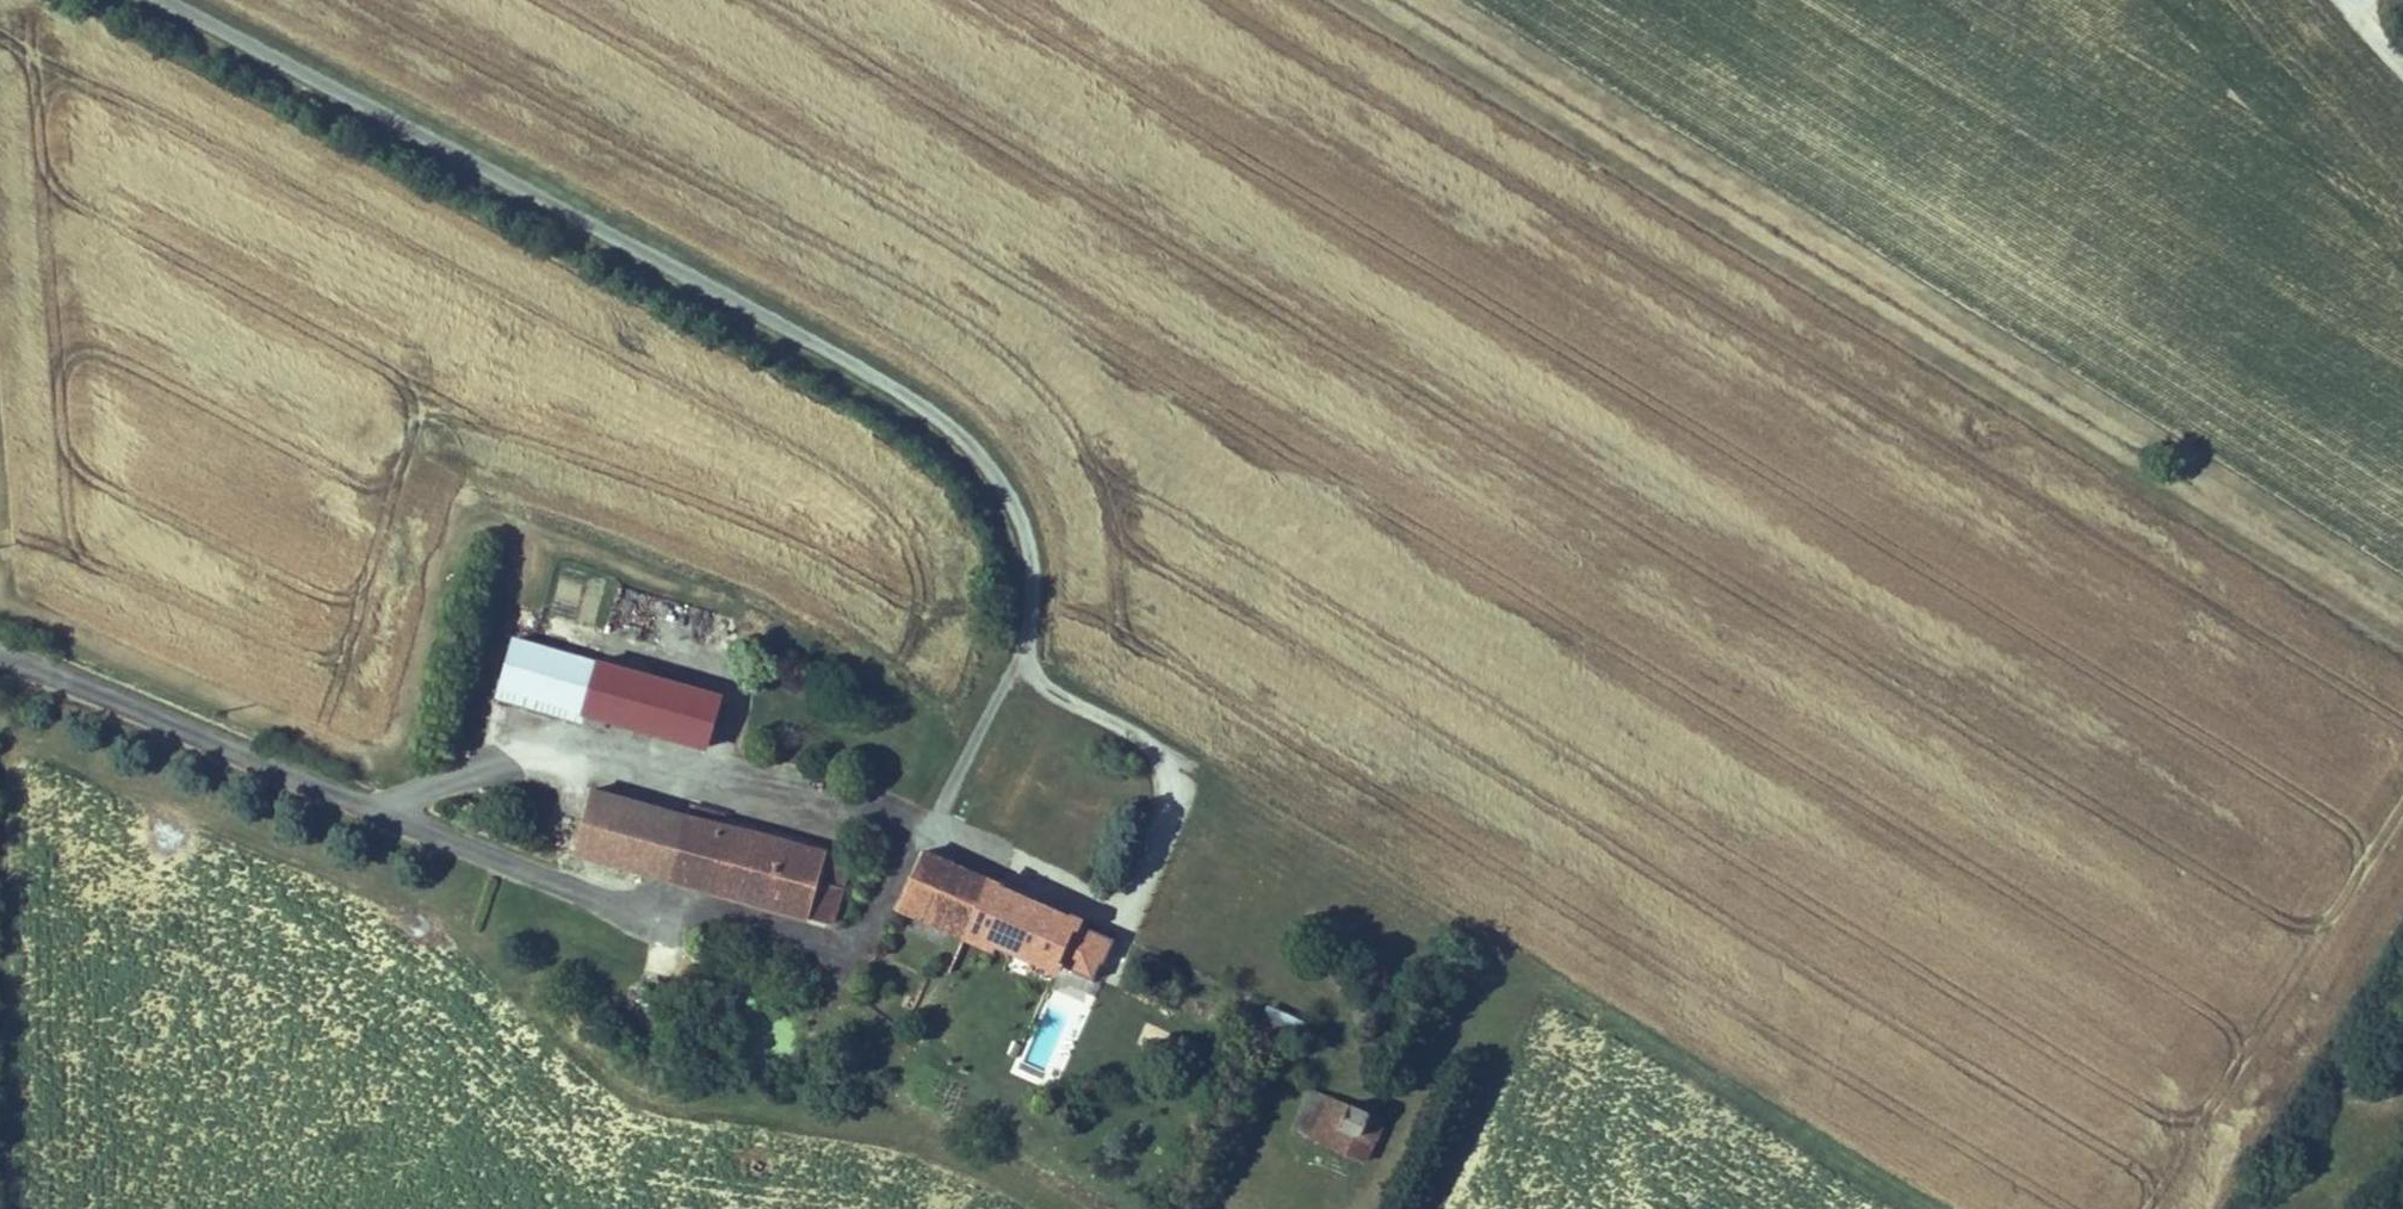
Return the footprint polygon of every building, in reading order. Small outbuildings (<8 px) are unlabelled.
[(587,715),(602,660),(520,638),(501,703),(585,725),(587,715)] [(587,715),(682,738),(711,745),(727,696),(729,691),(602,660),(587,715)] [(652,815),(599,800),(584,861),(680,885),(696,827),(652,815)] [(696,827),(680,885),(838,927),(856,866),(729,834),(733,818),(701,809),(696,827)] [(930,855),(907,912),(978,944),(983,946),(1002,954),(1004,950),(1060,973),(1066,963),(1077,965),(1088,941),(1078,936),(1082,924),(1013,892),(1008,890),(930,855)] [(1394,1129),(1342,1107),(1325,1148),(1374,1167),(1394,1129)]
